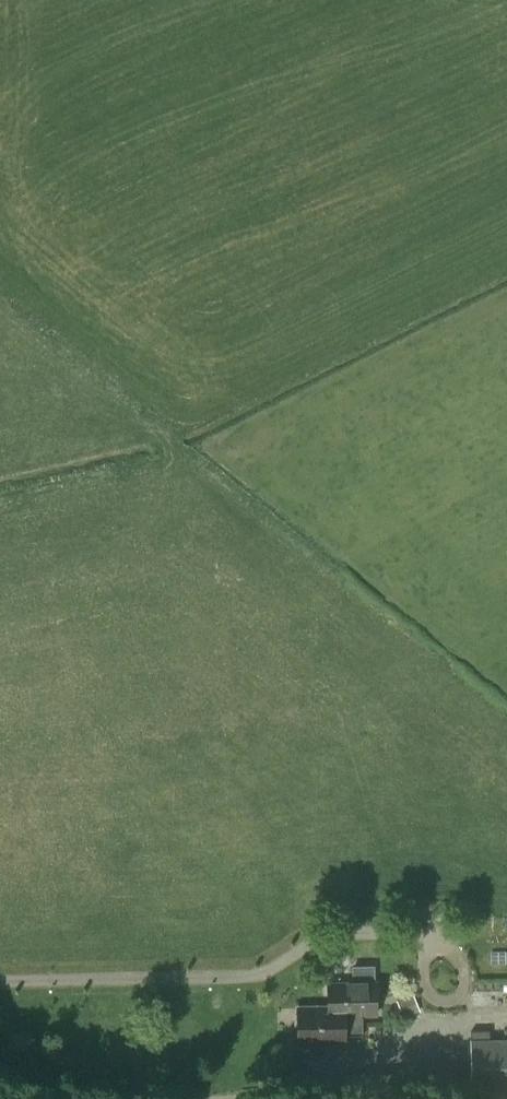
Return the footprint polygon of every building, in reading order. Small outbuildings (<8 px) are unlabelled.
[(327,983),(327,1007),(352,1007),(352,1014),(362,1014),(375,1014),(374,966),(352,966),(353,982),(327,983)] [(327,1007),(297,1007),(297,1012),(294,1014),(294,1025),(298,1027),(298,1044),(344,1042),(344,1035),(362,1035),(362,1014),(352,1014),(352,1007),(327,1007)] [(470,1031),(470,1073),(470,1075),(344,1074),(344,1098),(506,1098),(506,1039),(489,1040),(489,1031),(470,1031)]
